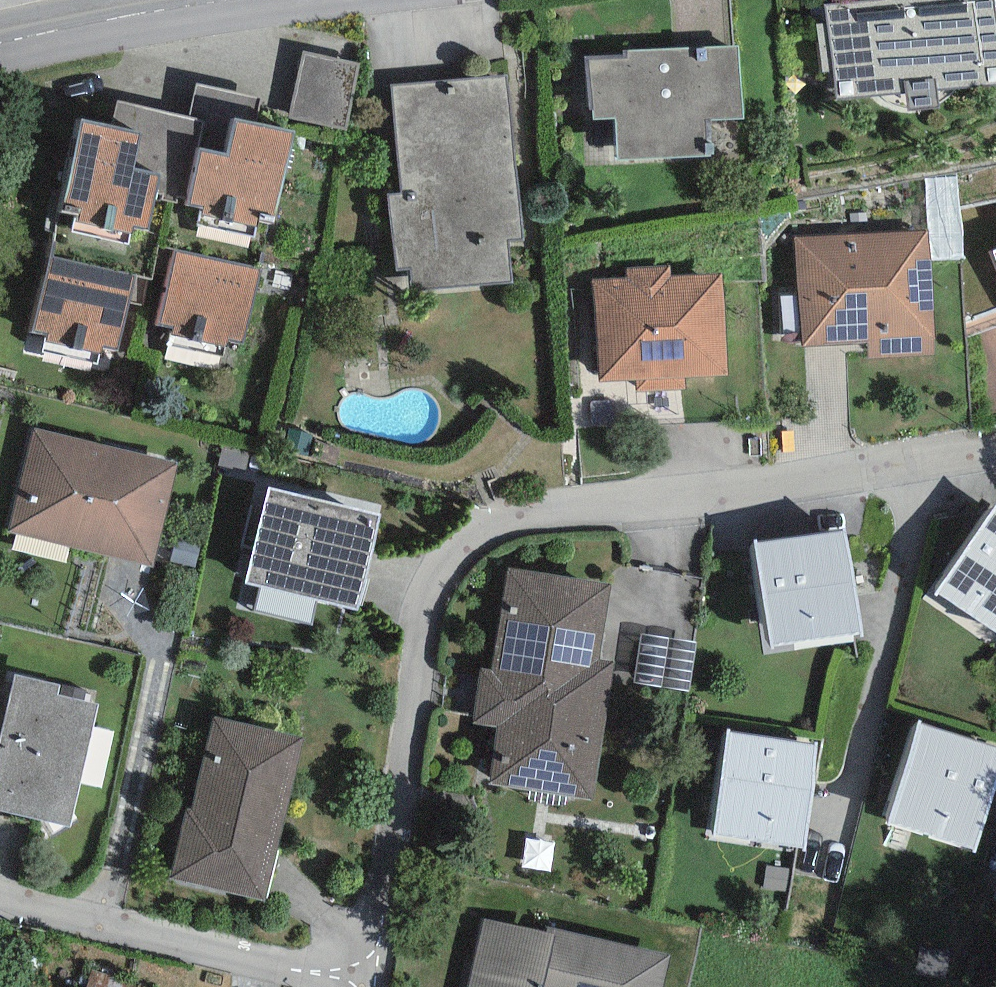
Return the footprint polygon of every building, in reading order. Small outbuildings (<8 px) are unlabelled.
[(823,3),(827,23),(817,24),(822,73),(832,71),(837,99),(906,92),(908,110),(939,107),(936,88),(995,84),(995,22),(993,0),(862,0),(823,3)] [(740,45),(624,50),(624,58),(591,60),(594,119),(615,118),(617,160),(709,156),(707,119),(743,118),(740,45)] [(360,64),(304,51),(289,118),(345,131),(360,64)] [(508,75),(392,85),(402,194),(389,195),(396,270),(409,269),(412,291),(511,282),(507,239),(523,237),(508,75)] [(205,121),(199,147),(226,154),(235,117),(255,122),(259,99),(196,84),(190,118),(205,121)] [(190,118),(117,101),(111,126),(141,132),(133,168),(160,174),(156,193),(163,195),(162,199),(177,203),(179,196),(187,198),(199,147),(205,121),(190,118)] [(255,122),(235,117),(226,154),(199,147),(187,198),(186,204),(201,207),(197,224),(254,237),(260,213),(275,216),(295,131),(255,122)] [(111,126),(81,119),(61,211),(75,215),(72,232),(129,245),(133,225),(148,229),(156,193),(160,174),(133,168),(141,132),(111,126)] [(928,229),(794,236),(799,345),(868,342),(868,358),(935,354),(928,229)] [(260,268),(175,247),(157,322),(171,325),(166,348),(224,362),(230,338),(242,341),(260,268)] [(134,275),(50,256),(32,332),(45,335),(42,351),(99,364),(103,347),(117,350),(134,275)] [(671,265),(626,266),(627,278),(594,279),(598,382),(636,380),(636,391),(685,389),(685,377),(727,375),(723,273),(671,275),(671,265)] [(179,463),(34,427),(8,531),(153,566),(179,463)] [(382,515),(269,487),(245,582),(261,586),(318,600),(358,610),(382,515)] [(995,505),(936,592),(995,632),(995,506),(995,505)] [(846,529),(755,543),(770,646),(861,633),(846,529)] [(610,583),(508,568),(492,671),(481,669),(473,723),(499,727),(490,785),(593,800),(615,660),(599,658),(610,583)] [(312,625),(318,600),(261,586),(255,611),(312,625)] [(697,643),(641,634),(633,683),(689,692),(697,643)] [(15,674),(0,736),(0,810),(70,827),(99,704),(58,694),(61,685),(15,674)] [(304,738),(214,717),(193,809),(186,807),(170,879),(265,901),(304,738)] [(918,722),(886,822),(976,851),(995,789),(995,746),(918,722)] [(804,847),(818,743),(727,731),(713,835),(804,847)] [(548,926),(546,933),(483,919),(467,986),(663,986),(671,954),(548,926)]
